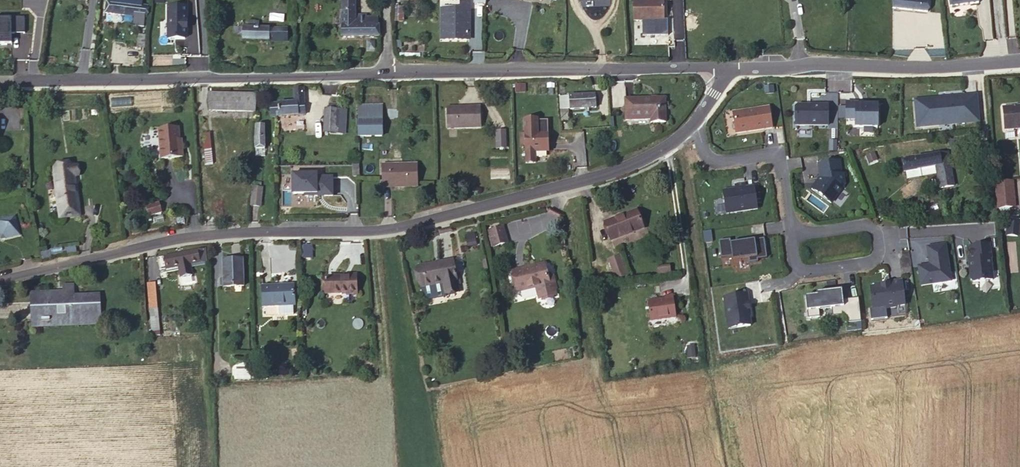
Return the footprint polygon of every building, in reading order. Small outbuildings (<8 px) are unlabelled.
[(105,12),(145,17),(146,6),(122,3),(122,0),(111,0),(111,2),(107,1),(105,12)] [(378,18),(366,18),(366,16),(355,16),(355,0),(342,0),(342,26),(341,37),(379,37),(379,26),(378,26),(378,18)] [(664,20),(664,0),(634,1),(634,21),(664,20)] [(929,0),(894,0),(893,8),(928,12),(929,0)] [(188,38),(188,4),(166,4),(167,38),(188,38)] [(442,5),(442,27),(469,27),(469,8),(461,8),(461,6),(442,5)] [(25,32),(25,16),(0,16),(0,42),(12,42),(12,32),(25,32)] [(239,28),(239,34),(243,34),(243,41),(270,41),(287,41),(287,29),(258,28),(258,22),(249,22),(249,28),(239,28)] [(140,35),(138,35),(137,47),(145,48),(147,28),(141,27),(140,35)] [(469,27),(442,27),(441,39),(468,40),(469,27)] [(525,82),(515,83),(516,90),(525,90),(525,82)] [(272,117),(276,117),(305,115),(303,89),(294,89),(295,103),(271,104),(272,117)] [(209,110),(255,112),(257,95),(209,93),(209,110)] [(570,97),(560,97),(562,122),(569,121),(568,109),(570,109),(570,110),(596,108),(596,95),(570,96),(570,97)] [(955,103),(954,98),(922,100),(923,109),(920,109),(921,120),(924,120),(925,129),(943,127),(943,122),(955,121),(956,126),(969,125),(969,120),(981,119),(982,124),(980,96),(962,97),(962,102),(955,103)] [(665,98),(625,99),(626,120),(651,120),(651,122),(666,122),(665,98)] [(857,105),(857,102),(848,102),(847,119),(857,120),(857,128),(879,128),(879,105),(867,105),(857,105)] [(799,104),(797,106),(796,126),(829,126),(829,104),(813,104),(799,104)] [(325,109),(324,132),(336,132),(343,133),(344,110),(339,110),(339,105),(330,105),(330,109),(325,109)] [(359,106),(359,121),(382,121),(382,106),(359,106)] [(481,106),(447,108),(448,129),(481,127),(481,106)] [(1004,109),(1006,131),(1019,129),(1019,107),(1004,109)] [(733,113),(736,133),(772,128),(769,108),(733,113)] [(359,121),(359,137),(382,136),(382,121),(359,121)] [(256,138),(255,149),(265,149),(264,125),(256,125),(256,138)] [(178,128),(159,130),(162,159),(183,157),(182,145),(180,145),(178,128)] [(505,131),(497,131),(498,148),(505,148),(505,131)] [(548,133),(525,133),(525,134),(525,145),(526,163),(535,163),(536,152),(549,152),(548,133)] [(955,186),(949,153),(902,160),(904,171),(936,167),(940,189),(955,186)] [(821,179),(821,182),(818,185),(816,186),(813,190),(832,204),(846,186),(845,177),(843,177),(841,162),(820,165),(822,179),(821,179)] [(417,164),(383,165),(383,187),(417,186),(417,164)] [(56,168),(62,217),(78,215),(77,199),(74,176),(79,175),(77,165),(56,168)] [(1014,183),(997,185),(997,195),(998,210),(1016,209),(1014,183)] [(745,184),(735,186),(735,190),(723,191),(726,214),(757,209),(754,187),(745,188),(745,184)] [(252,199),(259,201),(261,190),(254,189),(252,199)] [(259,211),(259,201),(252,199),(251,211),(259,211)] [(147,214),(161,213),(160,202),(146,204),(147,214)] [(644,228),(643,226),(638,213),(637,210),(605,223),(612,241),(644,228)] [(638,213),(643,226),(646,225),(641,211),(638,213)] [(0,219),(0,235),(5,239),(20,235),(15,216),(0,219)] [(1006,234),(1019,235),(1019,233),(1019,219),(1007,218),(1006,234)] [(504,224),(487,228),(491,247),(509,242),(504,224)] [(741,239),(730,241),(732,258),(740,257),(741,261),(748,260),(749,265),(757,263),(757,261),(767,259),(766,252),(757,254),(755,241),(742,244),(741,239)] [(764,240),(755,241),(757,254),(766,252),(764,240)] [(970,280),(994,279),(991,242),(968,243),(970,280)] [(918,264),(920,285),(952,282),(948,243),(927,245),(929,263),(918,264)] [(190,265),(207,262),(206,249),(165,257),(167,269),(179,267),(190,265)] [(311,249),(301,249),(301,258),(302,258),(312,258),(311,249)] [(627,276),(620,256),(609,261),(615,280),(627,276)] [(160,271),(167,269),(165,257),(158,258),(160,271)] [(244,287),(243,259),(223,260),(224,287),(244,287)] [(445,293),(459,290),(453,261),(418,267),(422,288),(443,284),(445,293)] [(550,284),(545,264),(513,272),(518,292),(550,284)] [(190,265),(179,267),(181,277),(192,275),(190,265)] [(671,273),(669,266),(658,267),(659,275),(671,273)] [(344,275),(344,277),(325,277),(326,293),(347,293),(347,294),(357,294),(357,275),(344,275)] [(148,284),(149,292),(156,291),(156,284),(148,284)] [(263,307),(296,305),(294,285),(262,287),(263,307)] [(901,285),(889,287),(889,289),(881,290),(881,291),(870,293),(873,312),(886,310),(886,311),(896,310),(896,309),(905,307),(901,285)] [(86,302),(86,298),(73,298),(73,286),(64,286),(66,314),(58,315),(57,299),(55,297),(56,296),(55,294),(54,293),(52,292),(51,293),(49,294),(49,295),(49,300),(40,300),(40,301),(36,301),(37,321),(42,320),(42,322),(50,321),(50,320),(70,319),(70,323),(94,322),(93,311),(96,311),(96,301),(86,302)] [(152,332),(160,331),(156,291),(149,292),(152,332)] [(820,297),(806,298),(808,320),(820,319),(819,312),(832,310),(833,319),(845,317),(846,325),(862,324),(859,300),(844,302),(843,292),(820,294),(820,297)] [(676,317),(673,295),(665,296),(665,299),(648,301),(650,321),(676,317)] [(746,296),(723,299),(727,330),(750,327),(748,313),(749,313),(746,296)] [(98,297),(86,298),(86,302),(96,301),(96,311),(93,311),(94,322),(97,322),(99,322),(98,297)] [(70,323),(70,319),(50,320),(50,321),(42,322),(42,320),(37,321),(36,301),(33,301),(34,325),(70,323)] [(296,314),(296,305),(263,307),(264,316),(296,314)] [(250,380),(249,363),(233,363),(233,379),(250,380)]
